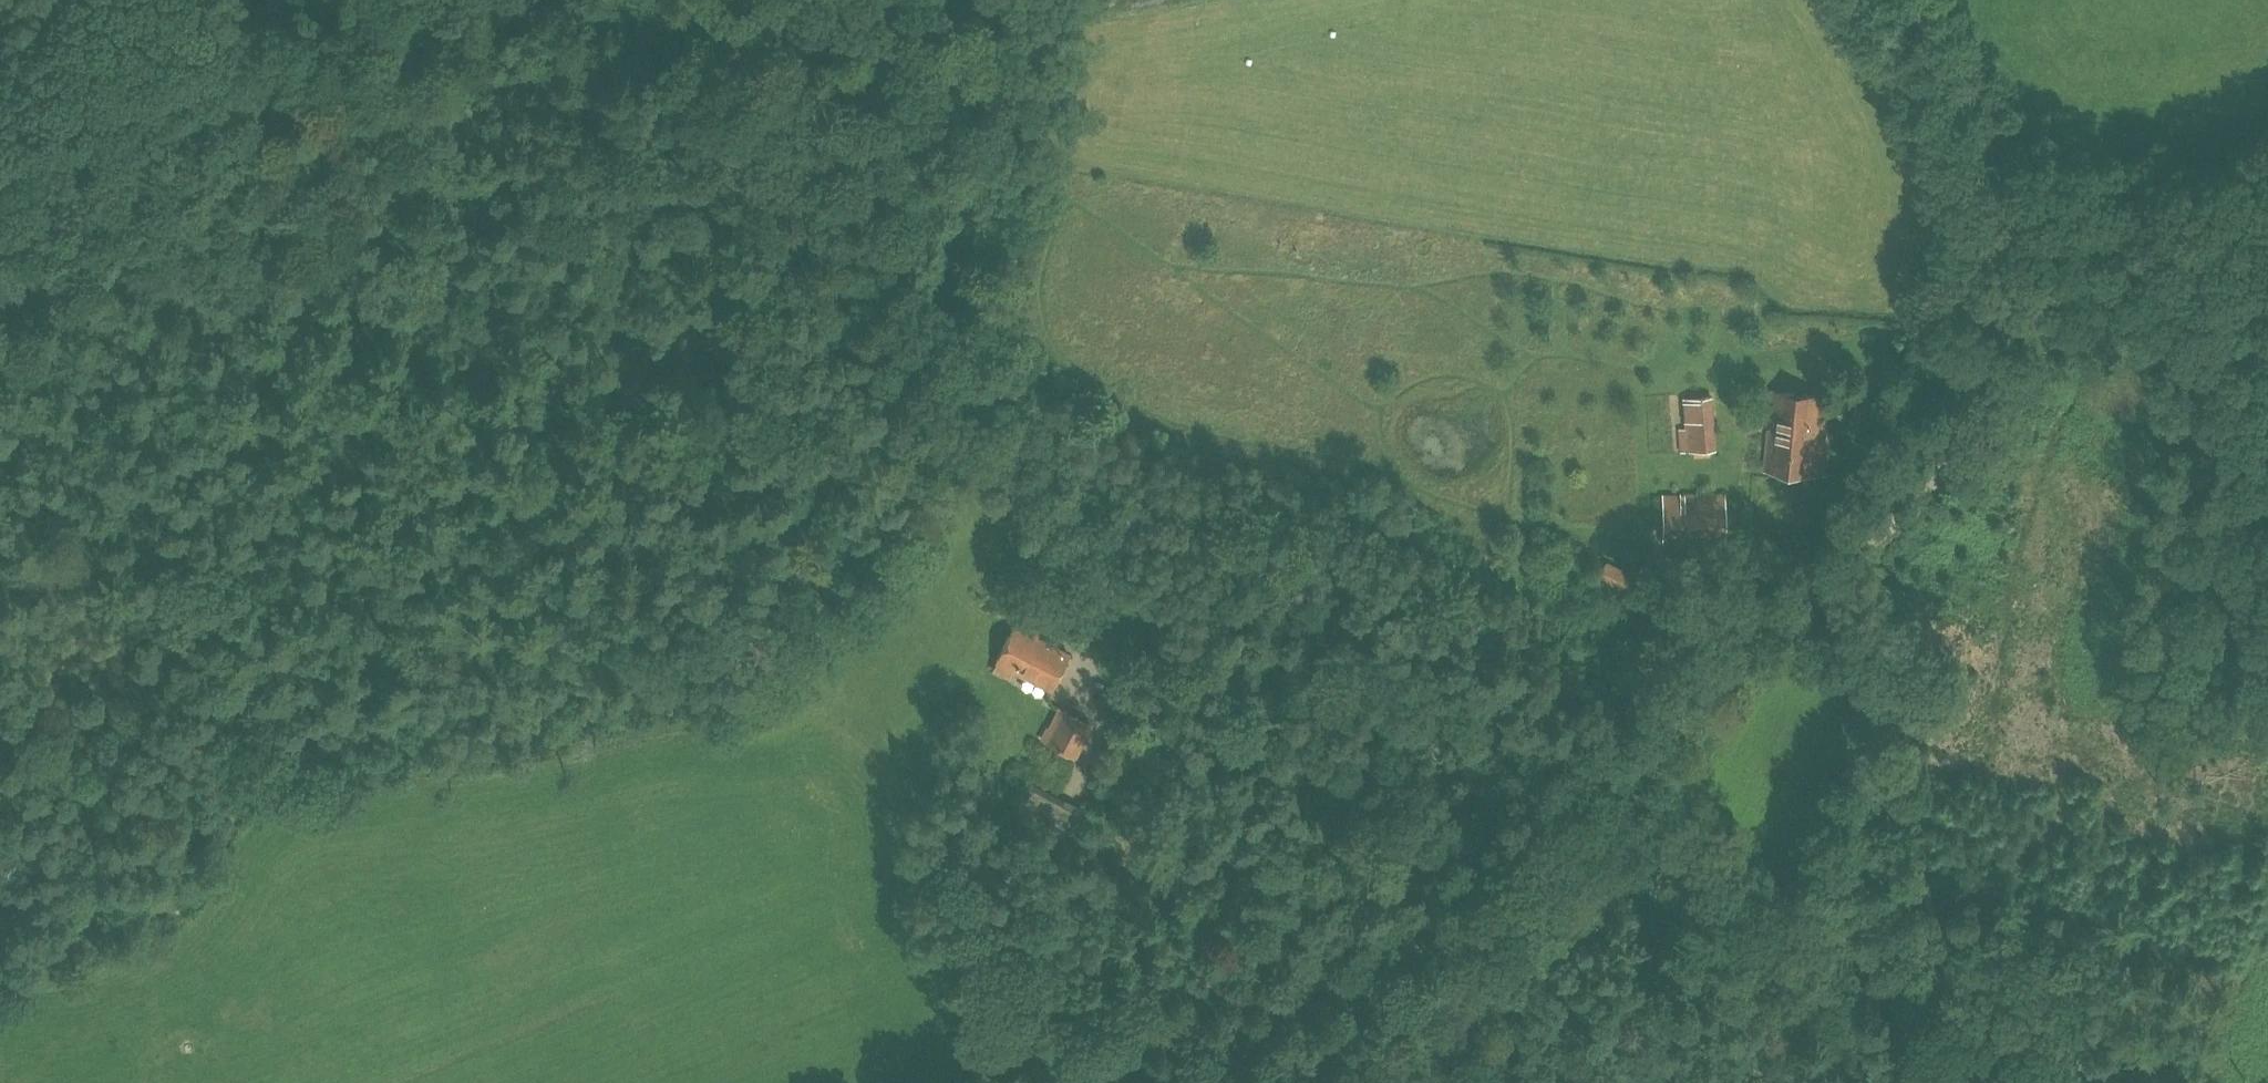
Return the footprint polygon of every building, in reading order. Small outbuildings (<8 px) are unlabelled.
[(1879,334),(1865,333),(1865,341),(1878,342),(1879,334)] [(1828,476),(1832,429),(1835,395),(1772,389),(1764,469),(1828,476)] [(1683,399),(1684,400),(1686,428),(1679,428),(1681,452),(1718,449),(1713,396),(1683,399)] [(1663,544),(1728,543),(1727,493),(1663,493),(1663,544)] [(1071,653),(1039,636),(1014,624),(996,661),(1052,691),(1071,653)] [(1091,724),(1062,710),(1046,742),(1075,756),(1091,724)] [(1505,870),(1495,860),(1483,872),(1492,882),(1505,870)]
